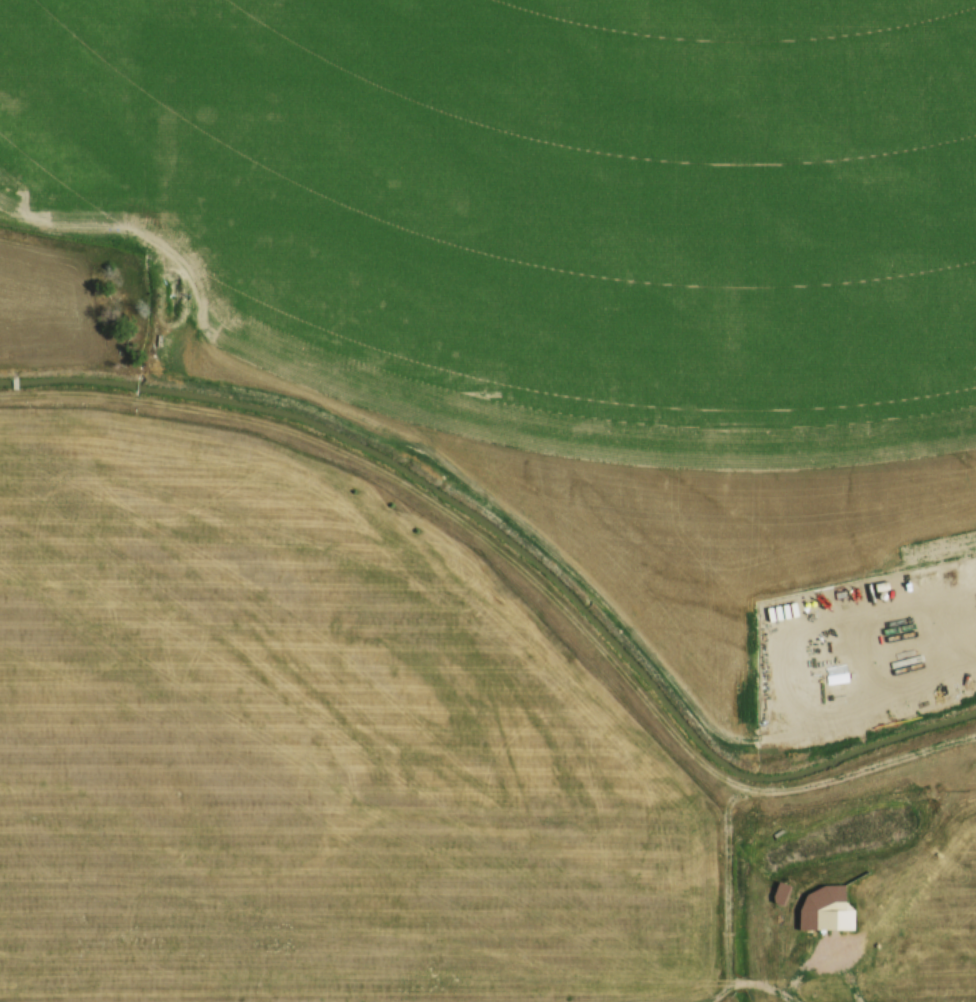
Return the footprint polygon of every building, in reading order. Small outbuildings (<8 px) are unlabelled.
[(783,905),(788,885),(777,881),(771,901),(783,905)] [(848,886),(799,887),(800,930),(848,929),(848,886)]
